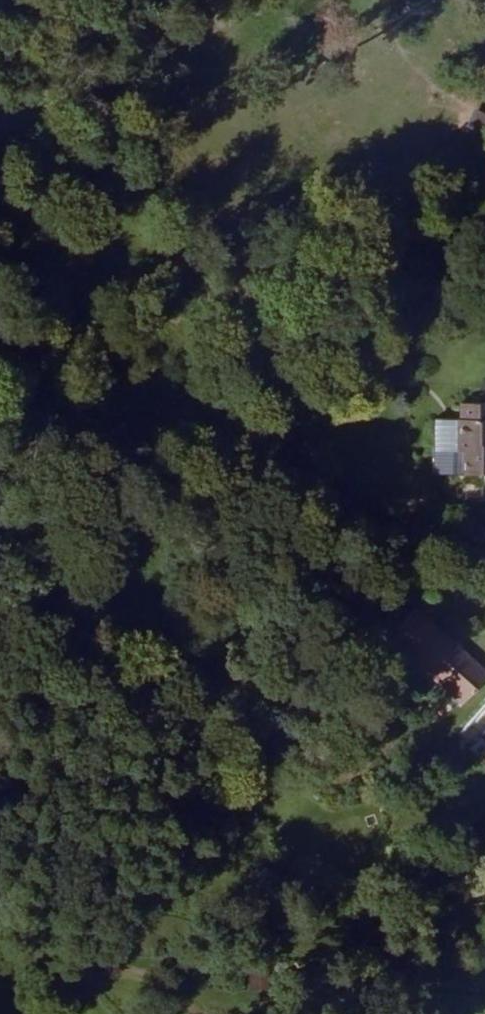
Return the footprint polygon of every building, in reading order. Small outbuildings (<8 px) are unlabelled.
[(484,420),(484,404),(460,404),(460,420),(484,420)] [(457,420),(457,463),(464,463),(464,475),(484,475),(484,482),(484,420),(460,420),(457,420)] [(478,529),(475,541),(484,543),(484,531),(478,529)] [(398,604),(381,623),(392,633),(387,639),(461,705),(484,678),(484,671),(414,608),(409,614),(398,604)]
